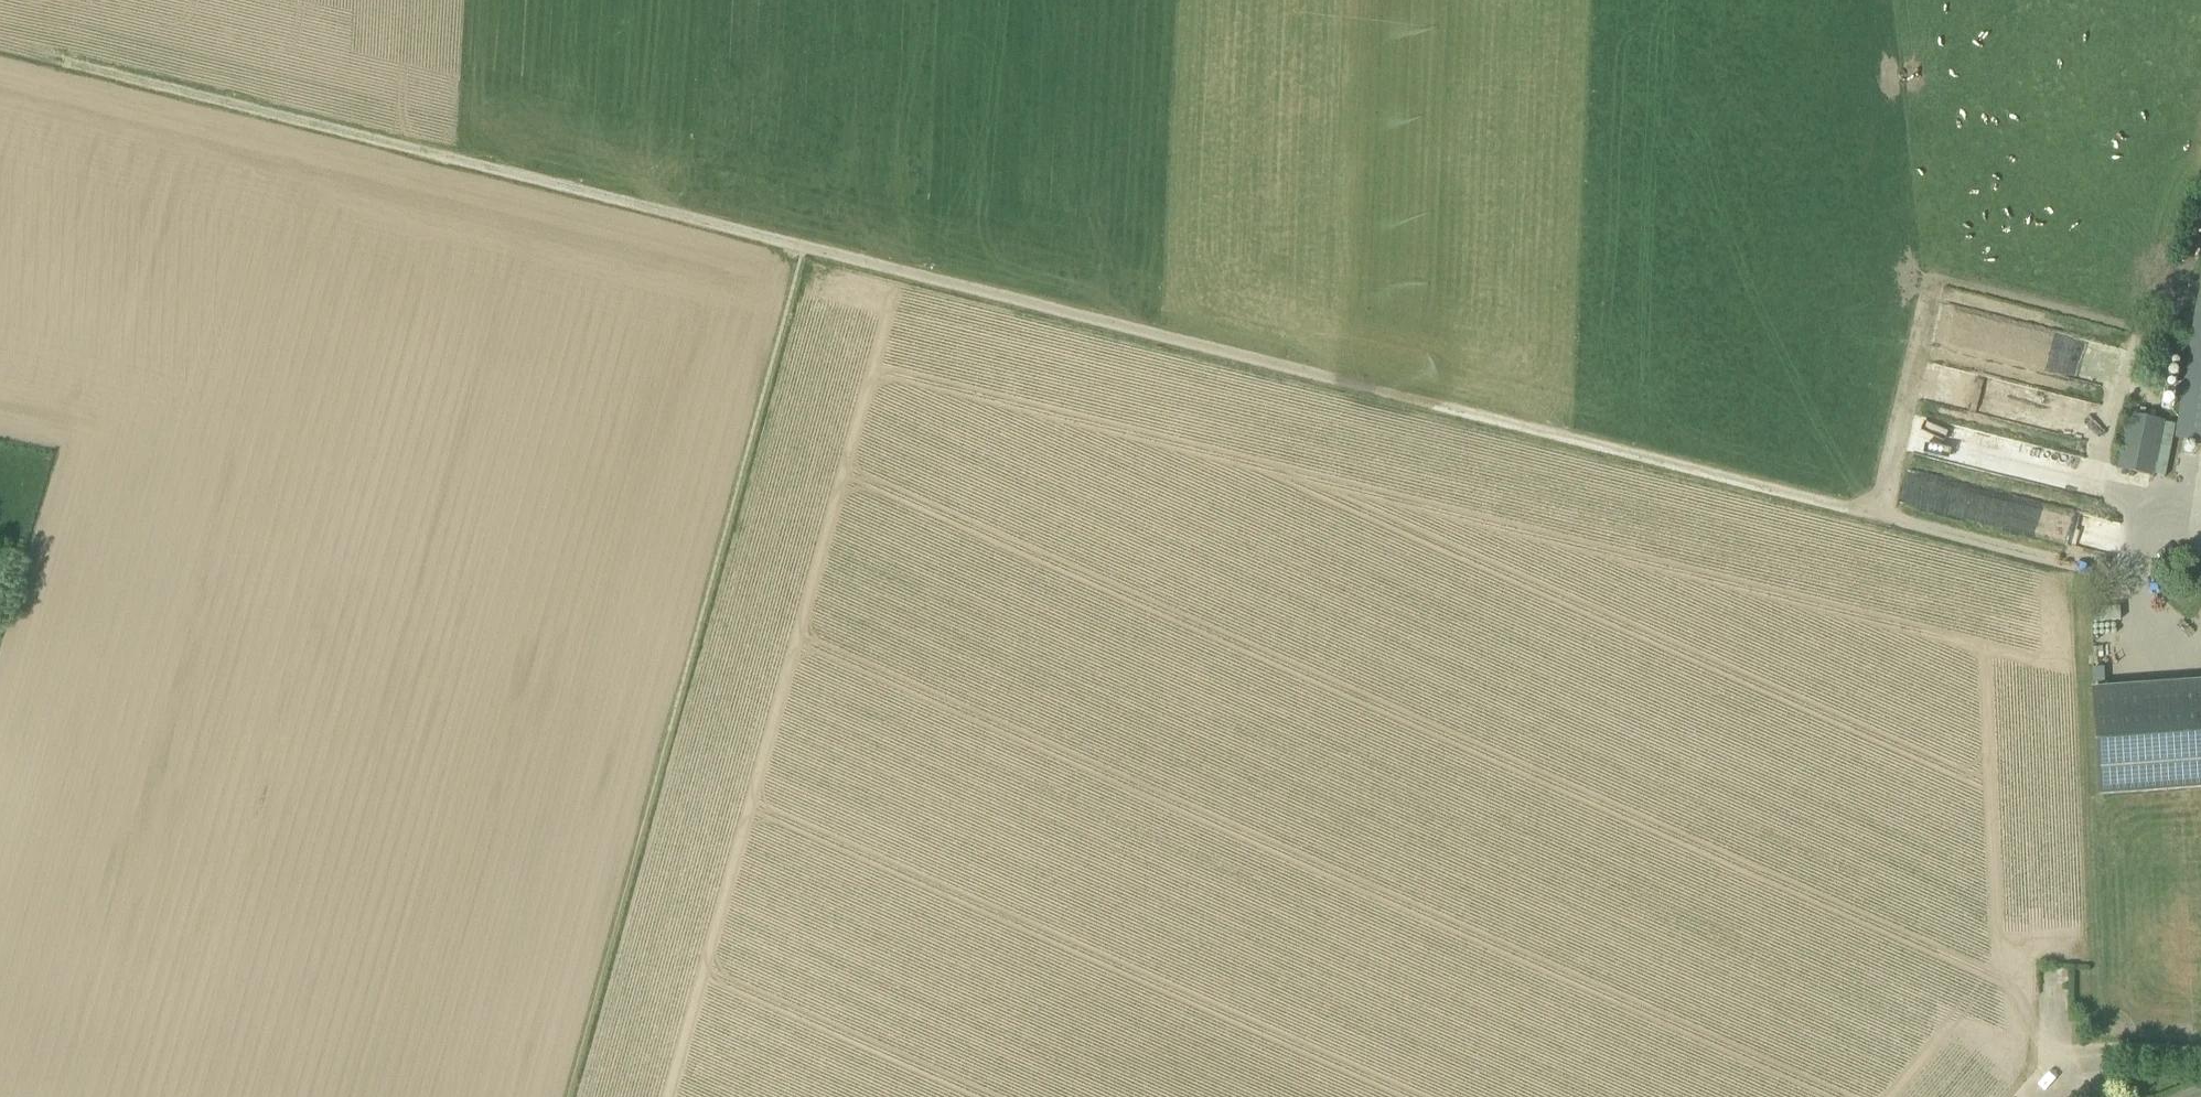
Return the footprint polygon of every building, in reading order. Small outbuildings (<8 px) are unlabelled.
[(2149,476),(2163,421),(2129,413),(2116,467),(2109,465),(2092,537),(2122,544),(2138,474),(2149,476)] [(2115,635),(2113,620),(2098,622),(2100,637),(2115,635)] [(2104,668),(2092,668),(2093,683),(2104,682),(2104,668)] [(2099,795),(2200,788),(2200,680),(2092,687),(2099,795)]
